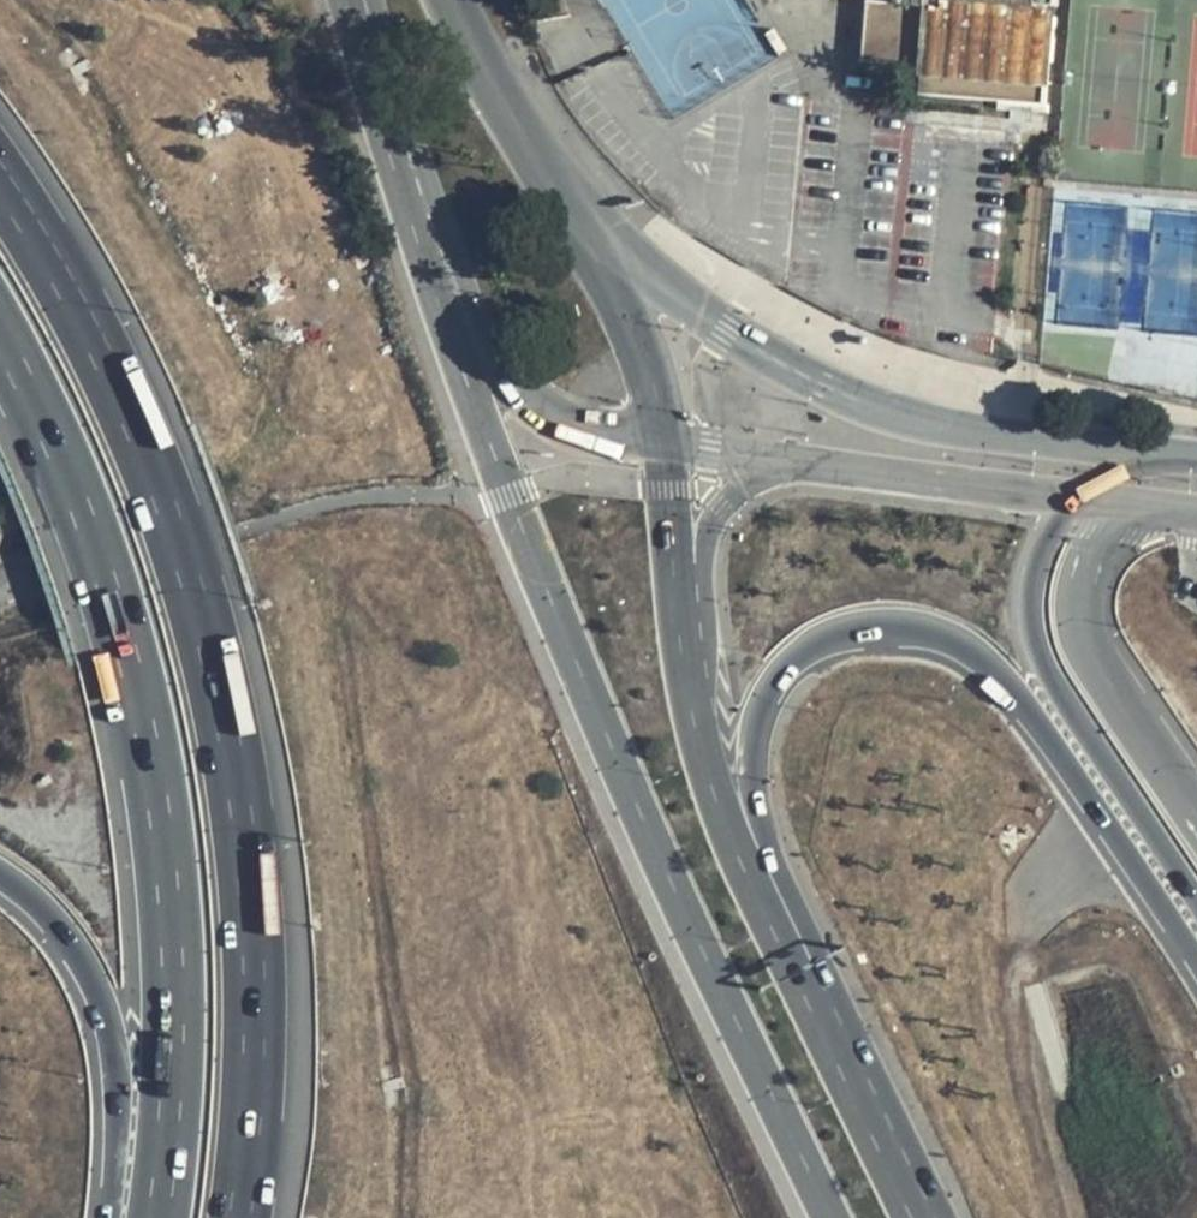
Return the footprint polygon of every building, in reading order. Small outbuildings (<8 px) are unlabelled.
[(1054,0),(852,0),(853,0),(848,62),(893,66),(893,60),(913,62),(911,99),(975,105),(976,100),(994,101),(993,107),(1043,112),(1051,16),(1026,14),(1028,0),(1053,2),(1054,0)]
